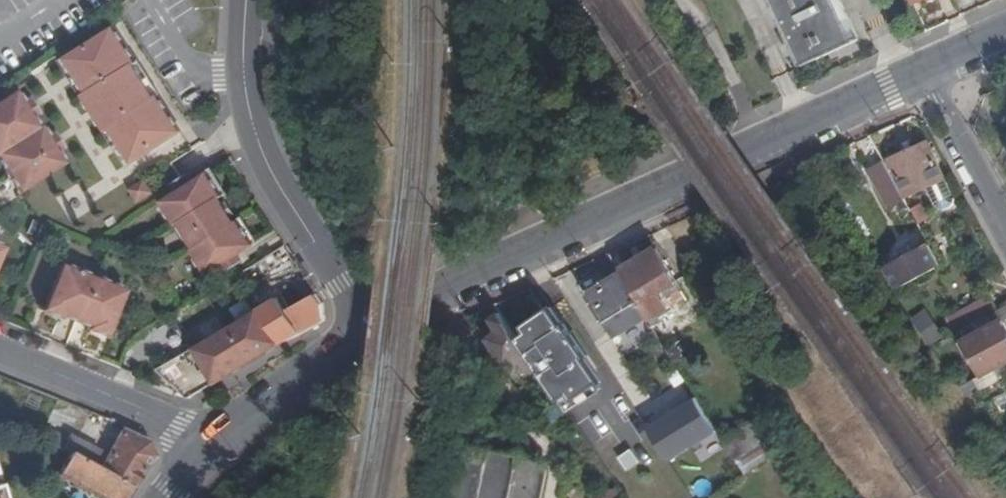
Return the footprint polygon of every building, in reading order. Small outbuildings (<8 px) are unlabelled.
[(808,66),(861,42),(841,0),(777,0),(808,66)] [(134,162),(183,131),(160,95),(156,98),(135,65),(140,62),(116,27),(67,58),(89,93),(95,102),(91,105),(101,121),(105,118),(112,127),(134,162)] [(160,95),(140,62),(135,65),(156,98),(160,95)] [(0,103),(0,159),(22,193),(66,165),(58,153),(65,149),(55,135),(50,139),(42,128),(40,130),(33,118),(39,114),(30,100),(24,105),(16,92),(0,103)] [(95,102),(89,93),(85,95),(91,105),(95,102)] [(112,127),(105,118),(101,121),(107,130),(112,127)] [(908,196),(929,187),(947,179),(930,142),(891,159),(908,196)] [(215,169),(210,172),(225,196),(230,193),(215,169)] [(240,255),(256,244),(240,221),(237,223),(221,199),(225,196),(210,172),(194,182),(190,176),(176,185),(180,192),(164,202),(179,226),(183,223),(199,247),(195,250),(210,274),(226,264),(230,269),(244,260),(240,255)] [(951,188),(947,179),(929,187),(933,197),(951,188)] [(155,193),(147,181),(133,190),(140,202),(155,193)] [(925,205),(913,211),(920,224),(932,218),(925,205)] [(245,218),(240,221),(256,244),(260,241),(245,218)] [(179,226),(195,250),(199,247),(183,223),(179,226)] [(884,268),(897,293),(942,270),(928,245),(884,268)] [(658,249),(620,272),(650,320),(670,309),(660,292),(678,282),(658,249)] [(444,255),(440,257),(438,271),(438,272),(450,265),(444,255)] [(126,293),(62,267),(44,311),(62,318),(63,316),(91,327),(90,330),(108,337),(126,293)] [(650,320),(620,272),(587,291),(619,344),(640,331),(676,392),(689,384),(650,320)] [(551,311),(580,356),(579,363),(598,393),(614,419),(635,407),(555,278),(530,289),(533,295),(540,292),(551,311)] [(540,292),(533,295),(547,313),(551,311),(540,292)] [(970,306),(977,320),(999,308),(992,294),(970,306)] [(234,325),(161,368),(191,398),(281,345),(284,343),(326,321),(325,304),(319,296),(294,312),(285,296),(281,297),(234,325)] [(551,385),(570,370),(522,299),(502,312),(538,365),(551,385)] [(925,308),(911,317),(930,345),(944,336),(925,308)] [(538,365),(502,312),(494,317),(502,330),(490,337),(509,365),(519,358),(529,372),(538,365)] [(1004,321),(966,340),(984,374),(1005,362),(1005,325),(1004,321)] [(586,400),(598,393),(579,363),(570,370),(551,385),(588,439),(605,427),(586,400)] [(647,420),(670,459),(721,429),(698,390),(647,420)] [(770,439),(759,420),(724,440),(736,460),(771,440),(770,439)] [(45,430),(41,438),(63,450),(68,442),(45,430)] [(123,431),(102,471),(135,489),(146,472),(153,464),(157,459),(150,443),(123,431)] [(70,437),(68,442),(63,450),(72,455),(94,467),(101,454),(70,437)] [(521,456),(468,444),(455,497),(512,497),(521,456)] [(628,469),(641,461),(632,447),(620,455),(628,469)] [(61,474),(106,497),(129,497),(131,493),(135,489),(102,471),(94,467),(72,455),(61,474)] [(745,475),(741,470),(732,475),(736,481),(745,475)] [(625,492),(621,487),(604,497),(628,497),(625,492)]
